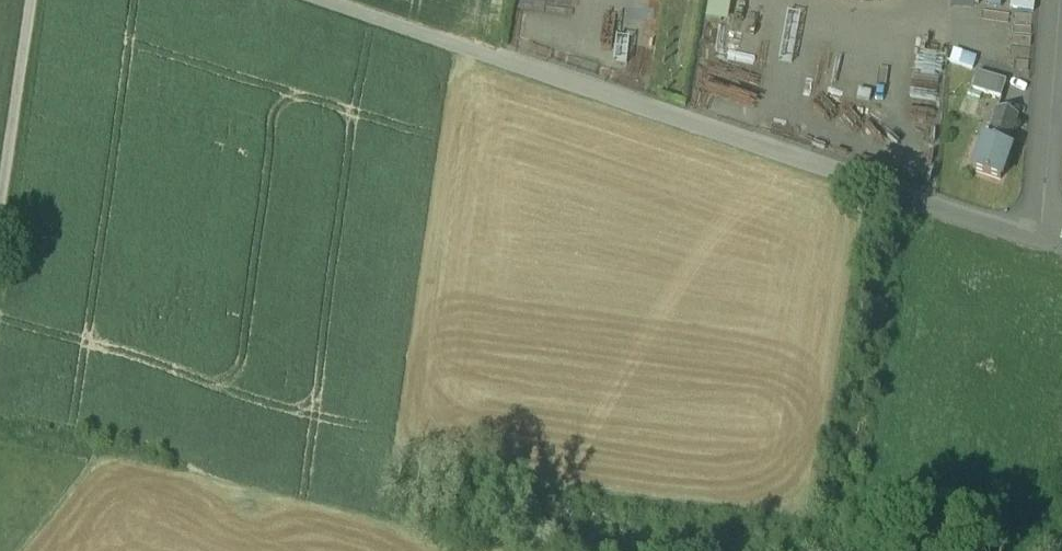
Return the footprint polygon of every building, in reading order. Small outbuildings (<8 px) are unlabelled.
[(735,0),(712,0),(707,27),(730,31),(735,0)] [(1006,89),(978,80),(973,96),(1001,106),(1006,89)] [(1017,124),(997,117),(986,147),(1007,154),(1017,124)] [(986,147),(983,146),(972,177),(1000,187),(1011,155),(1007,154),(986,147)]
